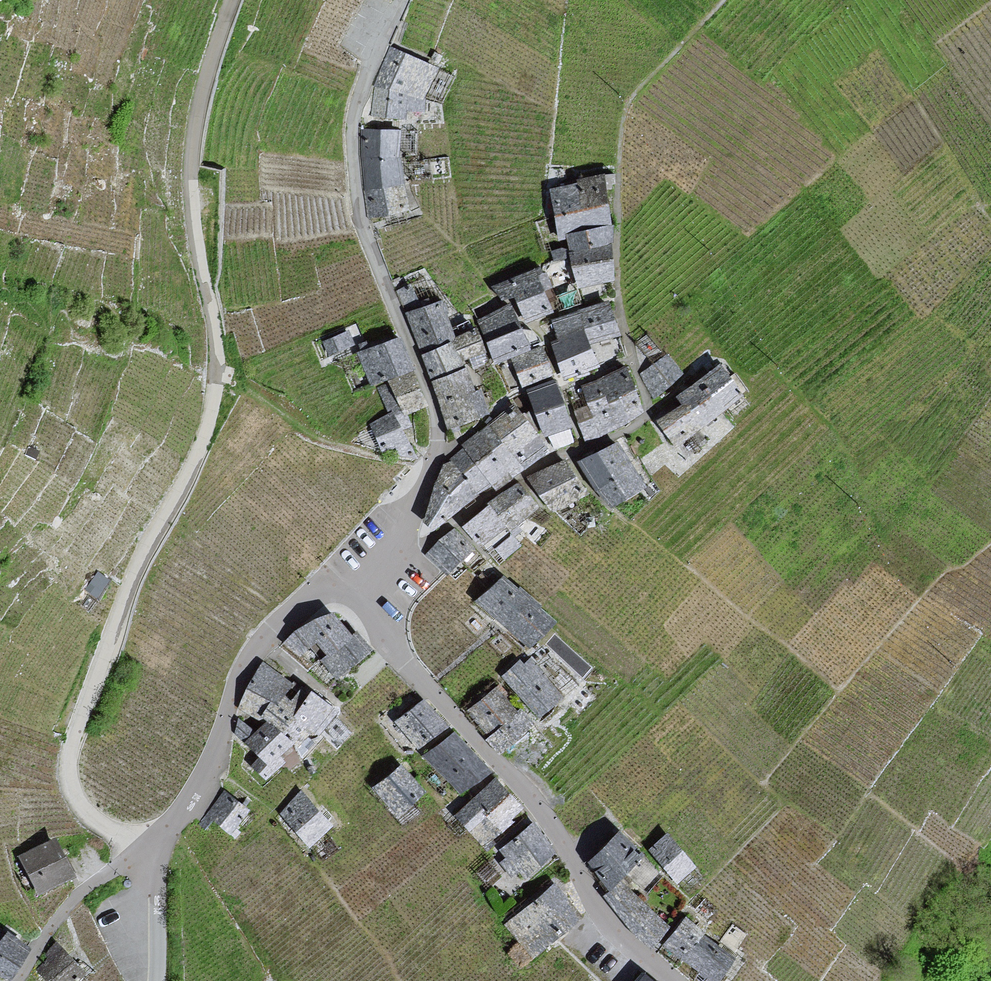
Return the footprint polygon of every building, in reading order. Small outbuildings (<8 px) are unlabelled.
[(410,57),(390,48),(375,88),(423,99),(436,68),(410,57)] [(422,115),(423,99),(375,88),(373,116),(379,117),(406,120),(406,112),(422,115)] [(377,130),(363,130),(365,159),(400,159),(400,132),(377,130)] [(404,184),(400,159),(365,159),(368,190),(404,184)] [(603,182),(602,178),(552,189),(553,191),(564,237),(571,236),(609,228),(607,219),(603,182)] [(408,209),(404,184),(368,190),(370,216),(383,214),(408,209)] [(571,236),(579,285),(585,284),(612,278),(610,234),(609,228),(571,236)] [(552,312),(534,271),(493,287),(502,299),(515,295),(516,298),(519,304),(526,322),(552,312)] [(609,302),(554,321),(561,341),(553,344),(559,358),(566,377),(596,366),(586,341),(598,339),(618,336),(609,302)] [(425,307),(407,313),(424,355),(455,339),(440,303),(425,307)] [(479,322),(487,339),(497,362),(530,349),(527,341),(511,305),(479,322)] [(323,340),(329,354),(354,344),(348,329),(323,340)] [(485,352),(476,329),(455,339),(463,360),(468,359),(476,356),(485,352)] [(387,378),(413,368),(399,339),(364,350),(358,353),(369,385),(387,378)] [(466,366),(463,360),(455,339),(424,355),(433,379),(466,366)] [(513,360),(516,368),(523,386),(552,374),(543,349),(513,360)] [(667,356),(642,375),(655,396),(664,388),(682,373),(667,356)] [(466,366),(433,379),(435,387),(449,426),(454,424),(489,412),(481,393),(475,394),(466,366)] [(427,405),(413,368),(387,378),(388,382),(403,413),(407,412),(427,405)] [(704,425),(740,394),(720,368),(713,373),(687,392),(679,398),(685,406),(704,425)] [(604,379),(584,387),(591,406),(576,413),(585,440),(600,435),(612,428),(631,418),(643,411),(627,369),(604,379)] [(412,424),(407,412),(403,413),(388,382),(376,387),(388,413),(392,411),(402,429),(412,424)] [(555,382),(529,392),(545,435),(563,428),(571,425),(555,382)] [(675,445),(704,425),(685,406),(658,421),(675,445)] [(490,426),(524,468),(550,448),(514,407),(506,413),(490,426)] [(402,429),(392,411),(388,413),(369,424),(381,449),(394,444),(399,456),(418,458),(402,429)] [(480,433),(511,478),(512,477),(524,468),(490,426),(480,433)] [(453,459),(479,493),(490,486),(492,485),(496,489),(499,486),(510,479),(511,478),(480,433),(473,438),(464,444),(468,450),(453,459)] [(595,455),(581,463),(610,506),(643,486),(617,444),(595,455)] [(440,478),(425,520),(427,522),(435,527),(479,493),(453,459),(444,465),(440,478)] [(587,493),(564,461),(545,471),(529,479),(552,510),(587,493)] [(535,507),(519,484),(512,490),(502,497),(490,505),(507,528),(535,507)] [(507,528),(490,505),(465,525),(481,547),(495,537),(507,528)] [(468,553),(473,548),(454,529),(429,553),(447,572),(468,553)] [(553,621),(503,579),(482,604),(499,618),(508,626),(532,646),(553,621)] [(370,650),(357,634),(352,637),(332,615),(297,631),(283,644),(302,654),(312,646),(322,659),(336,678),(347,669),(370,650)] [(519,663),(504,676),(540,716),(562,696),(551,684),(537,668),(530,660),(522,667),(519,663)] [(261,663),(239,711),(258,721),(265,725),(263,726),(256,733),(242,723),(236,733),(269,763),(291,742),(306,727),(313,732),(333,708),(325,703),(310,693),(296,685),(292,682),(274,671),(261,663)] [(486,699),(471,711),(487,730),(491,735),(518,713),(499,689),(486,699)] [(446,726),(425,700),(402,718),(397,723),(418,749),(446,726)] [(526,707),(518,713),(491,735),(488,738),(500,753),(528,730),(538,722),(526,707)] [(484,765),(456,733),(434,751),(428,756),(442,773),(460,794),(488,771),(484,765)] [(423,792),(400,768),(374,791),(397,816),(423,792)] [(519,808),(497,782),(484,792),(459,814),(484,843),(493,836),(510,821),(508,818),(519,808)] [(229,798),(224,794),(209,816),(229,832),(247,809),(243,807),(229,798)] [(330,825),(303,794),(282,813),(295,829),(308,844),(330,825)] [(554,854),(534,825),(501,849),(505,854),(508,858),(503,863),(512,875),(519,869),(527,878),(554,854)] [(642,858),(620,834),(601,852),(589,863),(611,887),(642,858)] [(695,866),(668,835),(651,850),(665,866),(677,881),(695,866)] [(72,876),(55,839),(22,855),(40,892),(72,876)] [(651,944),(668,927),(623,882),(606,899),(651,944)] [(580,918),(553,886),(519,914),(508,923),(534,955),(554,939),(580,918)] [(666,946),(711,980),(717,980),(731,963),(735,958),(705,935),(686,920),(670,941),(666,946)] [(746,935),(733,926),(722,941),(734,951),(746,935)] [(3,933),(0,938),(0,972),(7,977),(26,948),(3,933)] [(39,970),(50,980),(75,980),(84,973),(57,945),(48,953),(52,957),(39,970)]
